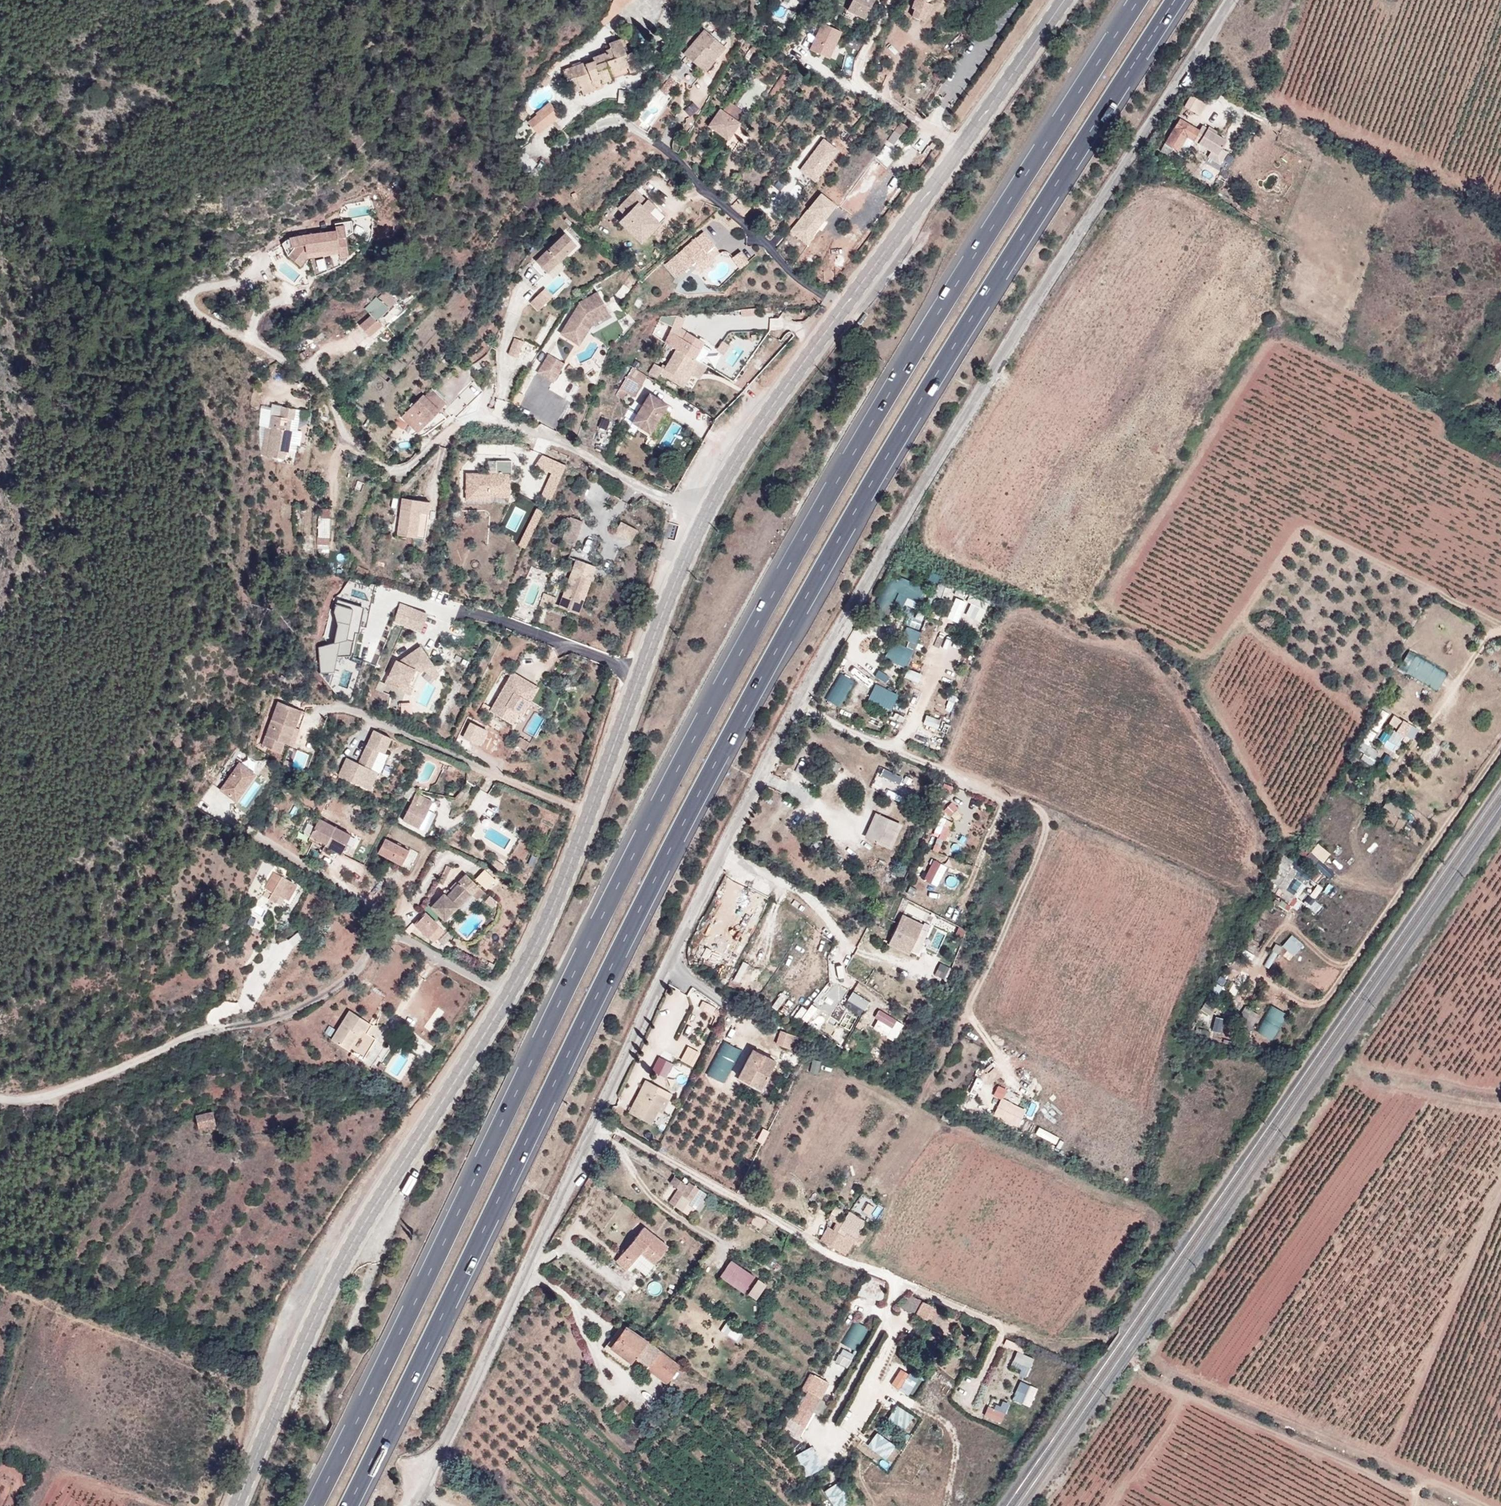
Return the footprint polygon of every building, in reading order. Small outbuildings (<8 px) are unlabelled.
[(622,0),(607,0),(603,8),(595,15),(600,19),(622,0)] [(866,8),(868,0),(832,0),(830,7),(843,10),(844,3),(866,8)] [(906,1),(909,2),(906,10),(919,15),(922,7),(925,8),(928,0),(907,0),(906,1)] [(844,3),(843,10),(864,15),(866,8),(844,3)] [(824,23),(811,50),(832,60),(845,33),(824,23)] [(727,48),(710,30),(687,51),(703,70),(727,48)] [(560,81),(563,89),(576,85),(577,89),(581,92),(587,89),(588,85),(622,73),(616,54),(609,56),(603,41),(591,45),(593,51),(588,54),(589,57),(574,63),(575,65),(547,76),(550,85),(560,81)] [(788,75),(770,97),(776,102),(794,80),(788,75)] [(555,97),(577,89),(576,85),(563,89),(560,81),(550,85),(555,97)] [(650,125),(670,102),(660,93),(640,116),(650,125)] [(557,109),(544,95),(531,106),(532,108),(523,115),(534,128),(557,109)] [(1216,106),(1201,95),(1193,107),(1209,118),(1216,106)] [(721,106),(706,125),(722,137),(735,120),(737,118),(721,106)] [(895,117),(893,120),(883,113),(879,118),(894,130),(901,120),(895,117)] [(1206,142),(1215,147),(1224,132),(1211,124),(1209,128),(1193,118),(1178,142),(1188,148),(1192,148),(1199,136),(1207,140),(1206,142)] [(722,137),(729,143),(743,126),(735,120),(722,137)] [(901,122),(890,141),(897,145),(907,125),(901,122)] [(1236,139),(1224,132),(1215,147),(1220,151),(1216,155),(1228,163),(1236,151),(1231,147),(1236,139)] [(1206,142),(1207,140),(1199,136),(1192,148),(1199,153),(1206,142)] [(817,183),(842,151),(825,138),(800,170),(817,183)] [(1181,157),(1188,148),(1178,142),(1172,151),(1181,157)] [(1225,183),(1231,187),(1239,173),(1232,169),(1225,183)] [(615,203),(620,208),(614,214),(636,236),(656,216),(651,211),(635,196),(639,191),(633,185),(615,203)] [(635,196),(651,211),(655,206),(639,191),(635,196)] [(825,194),(789,229),(805,245),(841,210),(825,194)] [(734,197),(727,204),(739,216),(746,209),(734,197)] [(712,238),(699,224),(661,259),(673,272),(687,258),(695,267),(712,253),(705,245),(712,238)] [(573,239),(560,226),(531,255),(544,268),(573,239)] [(332,228),(300,238),(303,247),(295,249),(297,255),(294,258),(301,262),(305,256),(336,246),(337,247),(345,244),(342,232),(334,235),(332,228)] [(345,244),(337,247),(338,250),(339,254),(347,251),(345,244)] [(736,245),(727,252),(735,263),(745,256),(736,245)] [(306,261),(305,256),(301,262),(294,258),(297,255),(295,249),(287,261),(300,269),(306,261)] [(549,294),(542,287),(541,286),(526,301),(534,310),(549,294)] [(394,298),(389,294),(383,287),(376,294),(374,292),(366,301),(370,305),(365,309),(368,312),(356,322),(367,334),(380,323),(374,315),(394,298)] [(605,310),(592,287),(573,298),(554,331),(574,342),(587,321),(605,310)] [(753,313),(753,306),(735,306),(735,315),(753,313)] [(675,323),(679,316),(674,313),(670,314),(659,342),(669,347),(659,365),(649,359),(641,373),(650,378),(654,370),(678,384),(686,371),(694,376),(702,362),(695,358),(699,349),(695,346),(699,339),(681,329),(682,327),(675,323)] [(510,354),(520,358),(526,340),(516,337),(510,354)] [(560,360),(543,350),(532,369),(548,379),(560,360)] [(627,393),(635,381),(621,372),(613,384),(619,388),(627,393)] [(459,376),(436,404),(442,409),(449,400),(453,403),(469,384),(459,376)] [(565,380),(559,400),(573,404),(579,384),(565,380)] [(619,388),(613,384),(609,391),(615,395),(619,388)] [(644,391),(627,419),(644,429),(662,402),(644,391)] [(298,407),(270,402),(266,425),(268,425),(263,454),(281,457),(283,449),(286,449),(290,428),(294,429),(298,407)] [(416,406),(411,402),(400,416),(412,427),(424,413),(419,409),(422,406),(418,403),(416,406)] [(567,442),(570,436),(555,429),(552,436),(567,442)] [(536,467),(552,473),(543,496),(553,501),(568,464),(541,454),(536,467)] [(496,473),(467,472),(466,500),(492,501),(492,496),(512,497),(512,460),(496,461),(496,473)] [(664,469),(677,476),(681,467),(668,461),(664,469)] [(428,500),(399,495),(396,512),(390,511),(387,531),(422,536),(428,500)] [(527,549),(545,512),(538,508),(520,545),(527,549)] [(331,514),(318,514),(317,531),(330,531),(331,514)] [(581,519),(567,514),(558,538),(572,543),(581,519)] [(625,524),(620,538),(633,542),(638,528),(625,524)] [(303,545),(303,549),(307,549),(307,545),(311,545),(311,532),(300,532),(300,545),(303,545)] [(594,564),(572,556),(555,604),(577,613),(594,564)] [(891,608),(922,606),(920,580),(885,582),(887,612),(892,612),(891,608)] [(949,618),(959,624),(970,602),(960,597),(949,618)] [(982,623),(990,604),(974,597),(966,616),(982,623)] [(340,604),(335,647),(324,646),(319,682),(333,683),(332,694),(354,696),(359,662),(355,662),(362,606),(340,604)] [(425,612),(409,606),(403,623),(419,629),(425,612)] [(1289,619),(1278,611),(1271,620),(1281,628),(1289,619)] [(903,625),(889,660),(909,668),(923,633),(903,625)] [(418,644),(397,660),(393,658),(383,682),(407,692),(417,669),(429,661),(418,644)] [(1411,651),(1401,667),(1439,690),(1449,674),(1411,651)] [(537,684),(510,669),(486,708),(510,722),(516,712),(521,714),(537,684)] [(843,673),(827,699),(840,707),(855,680),(843,673)] [(875,685),(870,701),(895,710),(901,694),(875,685)] [(272,715),(279,697),(262,690),(243,731),(262,740),(266,731),(269,732),(276,717),(272,715)] [(284,699),(279,697),(272,715),(276,717),(284,699)] [(1380,729),(1389,714),(1383,711),(1374,726),(1380,729)] [(1405,733),(1413,723),(1405,718),(1398,729),(1400,730),(1405,733)] [(1413,723),(1405,733),(1412,738),(1418,741),(1425,730),(1413,723)] [(371,744),(377,747),(384,733),(368,725),(352,758),(338,752),(330,768),(360,783),(368,766),(362,763),(371,744)] [(1400,730),(1388,750),(1400,757),(1410,739),(1405,733),(1400,730)] [(1366,753),(1362,759),(1372,766),(1381,754),(1364,741),(1359,748),(1366,753)] [(371,744),(362,763),(368,766),(371,768),(380,749),(377,747),(371,744)] [(235,757),(215,785),(233,797),(253,769),(235,757)] [(909,796),(913,780),(882,770),(877,787),(909,796)] [(348,813),(354,800),(336,791),(330,805),(348,813)] [(401,819),(412,823),(423,798),(411,793),(401,819)] [(426,799),(423,798),(412,823),(414,824),(426,799)] [(315,811),(306,830),(320,838),(337,847),(347,828),(315,811)] [(906,821),(883,811),(872,837),(896,847),(906,821)] [(320,838),(306,830),(304,834),(309,837),(307,843),(316,847),(320,838)] [(384,842),(377,839),(373,848),(395,858),(401,844),(402,843),(386,835),(385,837),(384,842)] [(409,848),(401,844),(395,858),(402,861),(409,848)] [(1318,844),(1311,853),(1323,864),(1331,855),(1318,844)] [(1289,854),(1278,882),(1294,893),(1303,879),(1305,881),(1309,875),(1305,871),(1304,872),(1291,865),(1296,860),(1289,854)] [(1310,855),(1306,862),(1319,870),(1323,864),(1310,855)] [(939,881),(946,862),(930,856),(924,876),(939,881)] [(1309,866),(1305,871),(1309,875),(1313,878),(1317,872),(1309,866)] [(287,875),(273,867),(260,889),(267,894),(271,887),(277,891),(287,875)] [(440,888),(434,894),(452,904),(467,888),(474,894),(480,887),(461,869),(442,890),(440,888)] [(477,879),(489,890),(498,881),(487,870),(477,879)] [(426,902),(441,917),(452,904),(434,894),(426,902)] [(911,911),(898,941),(918,950),(932,921),(911,911)] [(433,946),(447,933),(428,914),(414,927),(433,946)] [(1293,935),(1283,947),(1295,957),(1305,945),(1293,935)] [(856,992),(847,1005),(862,1016),(872,1002),(856,992)] [(343,1006),(325,1035),(343,1046),(356,1026),(365,1032),(370,1023),(343,1006)] [(1270,1006),(1259,1034),(1276,1040),(1287,1013),(1270,1006)] [(895,1042),(906,1026),(882,1009),(870,1025),(895,1042)] [(1261,1019),(1247,1010),(1237,1025),(1249,1031),(1250,1030),(1252,1032),(1261,1019)] [(794,1047),(803,1051),(809,1037),(800,1032),(794,1047)] [(366,1052),(353,1042),(340,1061),(352,1070),(366,1052)] [(728,1084),(741,1048),(723,1042),(710,1077),(728,1084)] [(659,1062),(682,1075),(692,1055),(669,1043),(659,1062)] [(765,1089),(781,1062),(760,1050),(744,1077),(765,1089)] [(680,1089),(652,1074),(636,1106),(659,1119),(666,1105),(670,1107),(680,1089)] [(980,1095),(988,1077),(982,1074),(974,1092),(980,1095)] [(1004,1099),(1008,1090),(1000,1086),(995,1095),(1004,1099)] [(188,1102),(193,1122),(210,1117),(205,1098),(188,1102)] [(1002,1099),(995,1117),(1021,1127),(1027,1108),(1002,1099)] [(700,1205),(706,1199),(709,1202),(710,1200),(707,1197),(711,1191),(692,1178),(690,1181),(691,1182),(686,1189),(682,1185),(672,1198),(678,1203),(686,1192),(693,1197),(691,1201),(693,1203),(688,1209),(693,1213),(698,1206),(699,1204),(700,1205)] [(698,1206),(702,1209),(709,1202),(706,1199),(700,1205),(699,1204),(698,1206)] [(852,1240),(846,1252),(852,1255),(859,1238),(852,1235),(856,1227),(843,1221),(838,1229),(832,1226),(830,1229),(840,1234),(852,1240)] [(676,1248),(650,1229),(624,1264),(635,1273),(650,1254),(664,1264),(676,1248)] [(840,1234),(830,1229),(824,1241),(834,1246),(840,1234)] [(834,1246),(846,1252),(852,1240),(840,1234),(834,1246)] [(752,1286),(757,1276),(732,1263),(724,1279),(737,1285),(740,1280),(752,1286)] [(760,1279),(749,1295),(758,1301),(769,1285),(760,1279)] [(910,1295),(904,1308),(916,1314),(923,1301),(910,1295)] [(940,1306),(930,1302),(925,1313),(936,1317),(940,1306)] [(947,1309),(940,1306),(936,1317),(942,1320),(947,1309)] [(740,1342),(744,1333),(728,1325),(724,1333),(740,1342)] [(641,1333),(634,1328),(620,1349),(621,1350),(639,1362),(644,1355),(647,1357),(656,1364),(658,1365),(668,1351),(641,1333)] [(668,1351),(658,1365),(656,1368),(675,1381),(687,1364),(668,1351)] [(1021,1375),(1029,1378),(1036,1358),(1018,1352),(1014,1365),(1023,1369),(1021,1375)] [(902,1369),(892,1385),(902,1391),(912,1375),(902,1369)] [(1022,1381),(1014,1400),(1032,1407),(1040,1389),(1022,1381)] [(829,1397),(820,1392),(815,1402),(824,1408),(829,1397)] [(617,1406),(622,1410),(628,1401),(629,1400),(625,1396),(617,1406)] [(990,1406),(985,1418),(1003,1424),(1011,1404),(1002,1400),(998,1409),(990,1406)] [(634,1405),(628,1401),(622,1410),(620,1413),(626,1417),(634,1405)] [(813,1425),(824,1408),(815,1402),(804,1420),(813,1425)] [(898,1406),(889,1420),(906,1431),(915,1416),(898,1406)] [(878,1433),(868,1447),(887,1461),(897,1447),(878,1433)] [(797,1456),(807,1477),(825,1468),(814,1447),(797,1456)] [(834,1505),(846,1505),(852,1502),(839,1483),(825,1492),(834,1505)]
